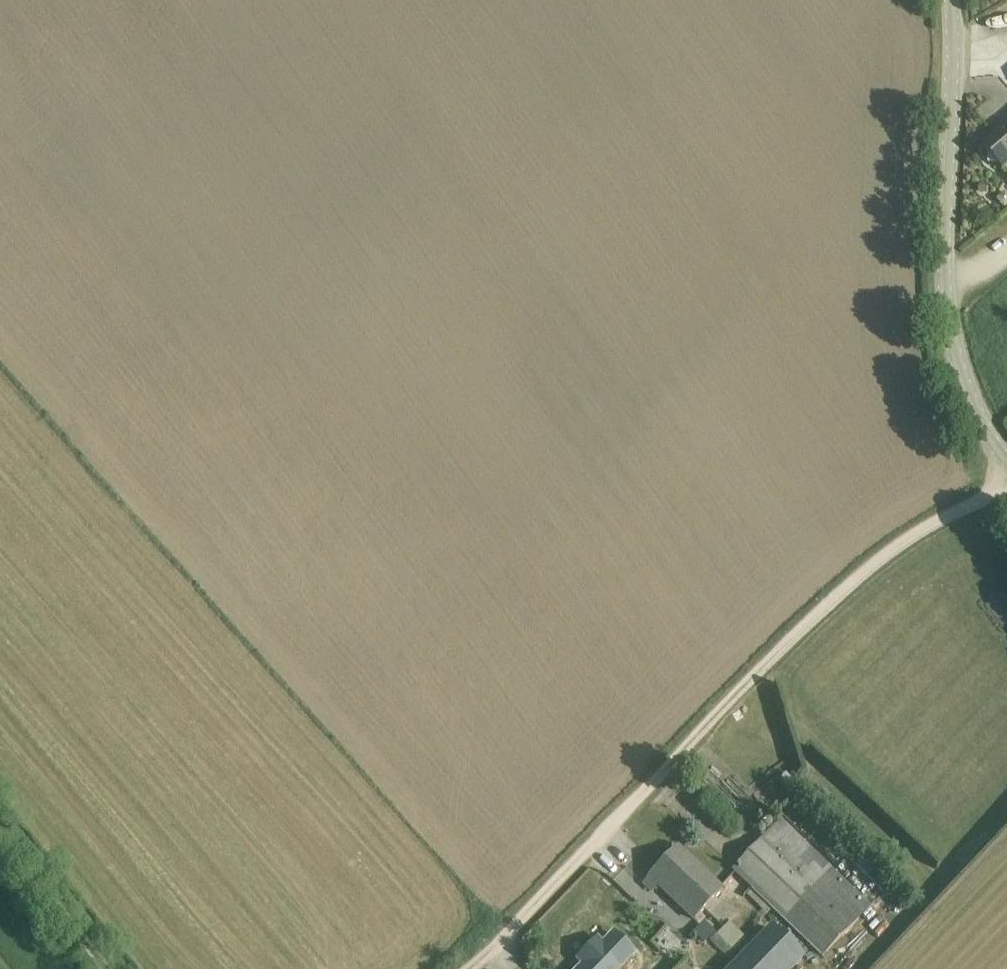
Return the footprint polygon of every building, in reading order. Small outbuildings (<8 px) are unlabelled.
[(984,147),(989,153),(989,163),(998,163),(1004,170),(1006,167),(1006,127),(984,147)] [(780,820),(733,870),(823,956),(869,907),(780,820)] [(722,891),(691,861),(676,847),(649,876),(650,877),(644,883),(653,891),(659,886),(695,920),(722,891)] [(729,968),(793,968),(804,957),(770,925),(729,968)] [(736,952),(718,934),(716,936),(711,941),(729,959),(734,954),(736,952)]
